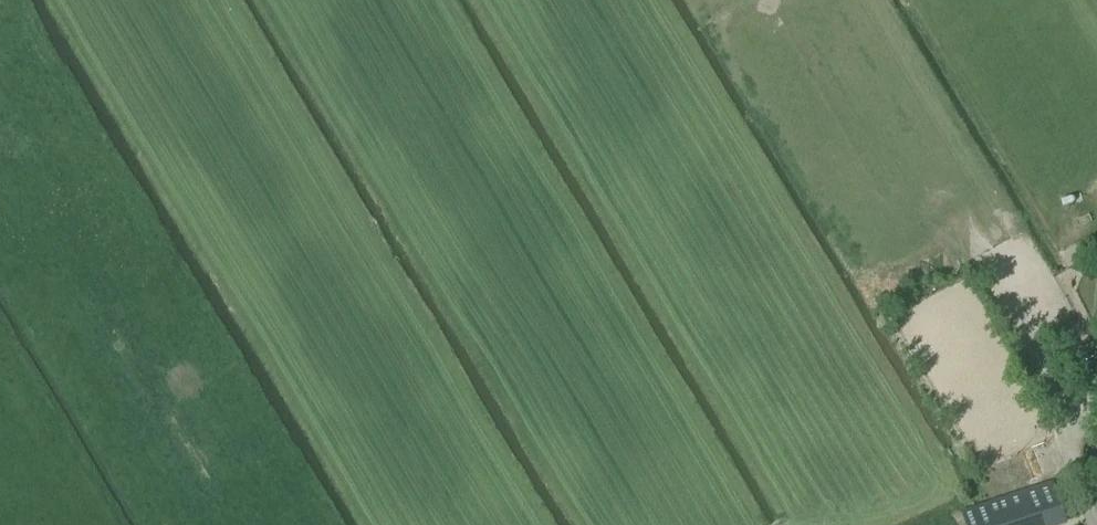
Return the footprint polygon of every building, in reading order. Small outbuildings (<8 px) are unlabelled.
[(1088,361),(1096,379),(1096,356),(1088,361)] [(963,512),(967,524),(1064,524),(1051,484),(963,512)]
